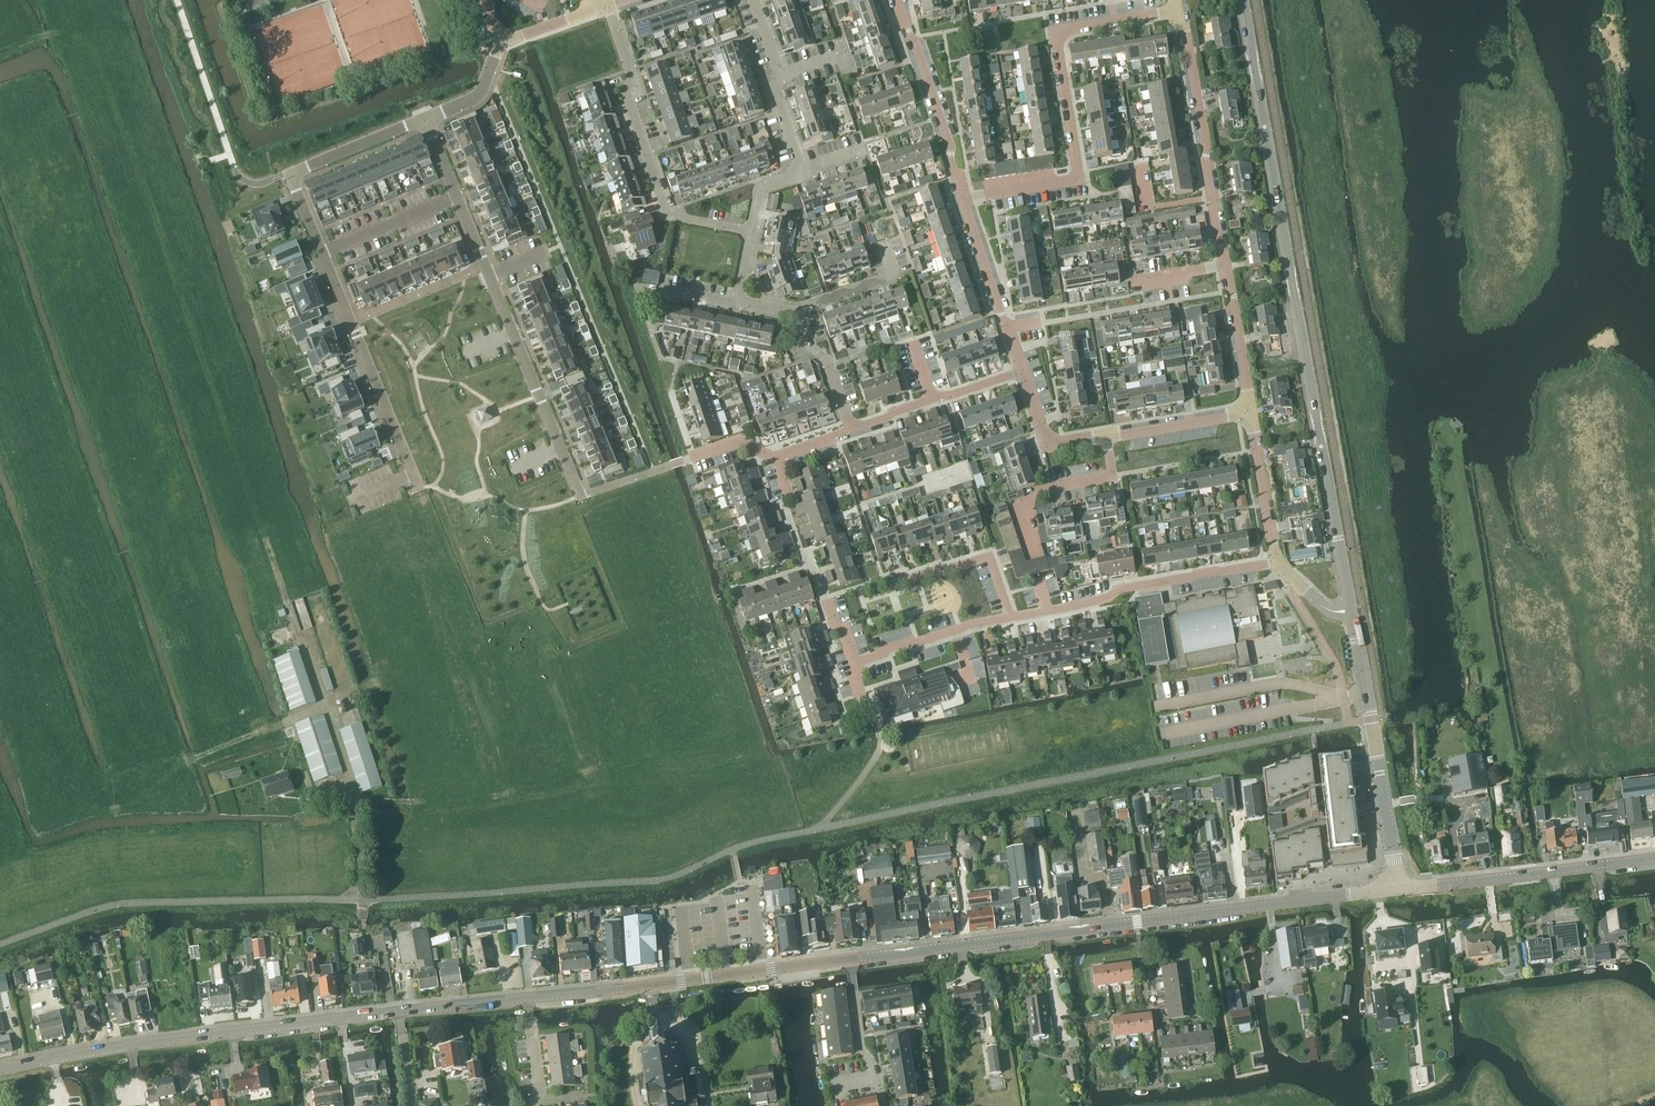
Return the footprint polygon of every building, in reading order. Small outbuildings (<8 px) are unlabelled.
[(681,1),(688,23),(701,19),(694,0),(683,0),(681,1)] [(701,19),(713,15),(708,0),(694,0),(701,19)] [(713,15),(729,10),(726,0),(708,0),(713,15)] [(775,14),(801,5),(799,0),(775,0),(774,0),(775,4),(772,5),(775,14)] [(849,3),(851,8),(873,1),(873,0),(854,0),(854,1),(849,3)] [(947,10),(942,10),(940,0),(924,0),(921,0),(924,14),(932,13),(934,19),(948,17),(947,10)] [(970,13),(984,11),(982,0),(968,0),(970,13)] [(984,11),(997,8),(996,0),(982,0),(984,11)] [(997,8),(1010,6),(1009,0),(996,0),(997,8)] [(681,1),(669,5),(676,27),(688,23),(681,1)] [(873,1),(851,8),(852,13),(858,11),(860,19),(877,13),(873,1)] [(842,4),(835,6),(838,13),(844,10),(842,4)] [(669,5),(657,9),(664,31),(676,27),(669,5)] [(781,21),(782,24),(805,16),(801,5),(775,14),(778,22),(781,21)] [(947,10),(948,17),(956,16),(955,8),(947,10)] [(643,14),(650,36),(664,31),(657,9),(643,14)] [(844,10),(838,13),(840,19),(846,17),(844,10)] [(863,26),(857,28),(859,33),(882,26),(877,13),(860,19),(863,26)] [(636,41),(650,36),(643,14),(631,17),(632,21),(635,28),(633,29),(636,41)] [(780,28),(783,36),(803,30),(809,27),(805,16),(782,24),(783,27),(780,28)] [(1216,51),(1231,49),(1228,31),(1231,30),(1229,20),(1212,23),(1216,51)] [(632,21),(624,23),(628,35),(634,33),(633,29),(635,28),(632,21)] [(861,39),(867,38),(869,44),(886,39),(882,26),(859,33),(861,39)] [(803,30),(783,36),(786,45),(788,44),(790,47),(794,46),(796,52),(815,46),(809,27),(803,30)] [(846,38),(853,36),(851,30),(844,32),(846,38)] [(735,32),(720,37),(722,42),(737,37),(735,32)] [(853,36),(846,38),(848,45),(855,43),(853,36)] [(1124,37),(1110,40),(1113,58),(1111,58),(1113,67),(1118,66),(1117,57),(1126,56),(1127,56),(1126,45),(1124,37)] [(1166,38),(1152,41),(1155,58),(1154,59),(1155,66),(1155,67),(1161,67),(1159,58),(1169,56),(1166,38)] [(869,44),(873,57),(890,51),(886,39),(869,44)] [(1110,40),(1096,42),(1099,60),(1098,61),(1099,69),(1105,68),(1103,60),(1111,58),(1113,58),(1110,40)] [(1152,41),(1138,43),(1141,61),(1140,61),(1141,70),(1147,69),(1147,67),(1155,66),(1154,59),(1155,58),(1152,41)] [(1096,42),(1082,45),(1085,63),(1084,63),(1086,71),(1091,70),(1090,62),(1098,61),(1099,60),(1096,42)] [(1138,43),(1126,45),(1127,56),(1126,56),(1128,62),(1126,63),(1128,72),(1133,71),(1132,63),(1140,61),(1141,61),(1138,43)] [(725,62),(745,55),(741,44),(721,50),(725,62)] [(1076,64),(1084,63),(1085,63),(1082,45),(1069,47),(1072,65),(1071,65),(1073,74),(1078,73),(1076,64)] [(1036,49),(1019,52),(1021,65),(1038,63),(1036,49)] [(890,51),(873,57),(878,70),(895,64),(890,51)] [(729,73),(749,67),(745,55),(725,62),(729,73)] [(855,64),(862,61),(859,55),(853,57),(855,64)] [(963,75),(980,72),(978,58),(960,61),(963,75)] [(862,61),(855,64),(857,70),(864,68),(862,61)] [(667,62),(647,69),(651,82),(680,72),(679,66),(670,69),(667,62)] [(1038,63),(1021,65),(1023,79),(1041,77),(1038,63)] [(733,85),(752,78),(749,67),(729,73),(733,85)] [(1003,69),(1002,69),(1004,80),(1006,79),(1005,74),(1012,72),(1012,68),(1004,69),(1003,69)] [(890,71),(892,78),(899,76),(897,69),(890,71)] [(886,80),(892,78),(890,71),(884,73),(886,80)] [(680,72),(651,82),(655,94),(676,87),(674,80),(682,77),(680,72)] [(965,88),(983,85),(980,72),(963,75),(965,88)] [(865,79),(867,86),(873,84),(871,77),(865,79)] [(1041,77),(1023,79),(1026,92),(1043,90),(1041,77)] [(737,96),(756,89),(752,78),(733,85),(737,96)] [(860,88),(867,86),(865,79),(858,81),(860,88)] [(797,107),(800,106),(817,100),(813,89),(815,88),(812,81),(797,87),(799,93),(795,94),(797,98),(794,98),(797,107)] [(605,82),(581,90),(581,91),(585,96),(589,109),(610,102),(605,90),(607,89),(605,82)] [(835,86),(831,88),(834,94),(838,93),(843,91),(840,84),(835,86)] [(967,101),(985,98),(983,85),(965,88),(967,101)] [(1150,101),(1169,98),(1166,85),(1148,87),(1139,88),(1140,93),(1148,92),(1150,100),(1150,101)] [(896,91),(902,107),(915,103),(910,86),(896,91)] [(676,87),(655,94),(655,95),(659,106),(689,96),(687,91),(678,94),(676,88),(676,87)] [(1083,90),(1085,104),(1104,101),(1112,100),(1111,95),(1103,97),(1101,87),(1083,90)] [(737,96),(732,98),(736,109),(741,107),(760,101),(756,89),(737,96)] [(1043,90),(1026,92),(1028,105),(1045,102),(1043,90)] [(884,95),(889,112),(902,107),(896,91),(884,95)] [(1225,124),(1239,122),(1236,103),(1239,103),(1238,93),(1220,96),(1225,124)] [(876,116),(889,112),(884,95),(870,99),(876,116)] [(663,118),(684,111),(682,105),(691,102),(689,96),(659,106),(663,118)] [(994,104),(1004,102),(1003,96),(994,97),(993,97),(994,104)] [(800,106),(803,117),(821,111),(821,112),(827,110),(822,98),(817,100),(800,106)] [(969,114),(987,111),(985,98),(967,101),(969,114)] [(1142,107),(1151,106),(1152,114),(1152,115),(1171,112),(1169,98),(1150,101),(1150,100),(1142,102),(1142,107)] [(864,120),(876,116),(870,99),(858,103),(864,120)] [(736,109),(734,110),(738,123),(754,117),(753,116),(764,112),(760,101),(741,107),(736,109)] [(1104,101),(1085,104),(1088,117),(1106,114),(1106,115),(1114,114),(1114,113),(1126,111),(1126,107),(1113,109),(1105,110),(1104,101)] [(594,131),(619,123),(616,114),(614,115),(610,102),(589,109),(594,122),(594,131)] [(1045,102),(1028,105),(1030,118),(1048,116),(1045,102)] [(1131,119),(1138,117),(1136,106),(1129,107),(1131,119)] [(459,123),(452,125),(458,142),(485,131),(476,111),(457,119),(459,123)] [(684,111),(663,118),(668,131),(697,121),(695,115),(687,118),(684,111)] [(824,123),(821,112),(821,111),(803,117),(807,128),(807,129),(824,123)] [(971,127),(989,124),(987,111),(969,114),(971,127)] [(1144,120),(1153,119),(1155,127),(1155,129),(1173,126),(1171,112),(1152,115),(1152,114),(1144,115),(1144,120)] [(1088,117),(1090,130),(1108,127),(1108,129),(1117,128),(1116,123),(1108,124),(1106,115),(1106,114),(1088,117)] [(1048,116),(1030,118),(1032,131),(1050,128),(1048,116)] [(697,121),(668,131),(672,144),(693,136),(690,129),(699,126),(697,121)] [(619,123),(594,131),(599,138),(604,151),(624,145),(620,132),(622,132),(619,123)] [(807,129),(807,128),(805,129),(808,138),(810,137),(811,140),(821,137),(823,143),(834,140),(832,133),(828,134),(824,123),(807,129)] [(971,127),(974,140),(991,137),(989,124),(971,127)] [(1147,134),(1156,133),(1157,141),(1157,142),(1175,139),(1173,126),(1155,129),(1155,127),(1146,129),(1147,134)] [(1108,127),(1090,130),(1093,144),(1111,141),(1111,142),(1122,140),(1121,135),(1110,137),(1108,129),(1108,127)] [(1050,128),(1032,131),(1034,144),(1052,142),(1050,128)] [(485,131),(458,142),(463,153),(489,142),(485,131)] [(421,137),(407,143),(409,146),(417,167),(419,172),(433,166),(421,137)] [(991,137),(974,140),(976,154),(994,151),(1000,150),(999,144),(993,145),(991,137)] [(752,151),(759,170),(770,166),(768,161),(775,159),(768,139),(767,139),(752,151)] [(1158,146),(1160,157),(1168,155),(1178,153),(1178,152),(1175,139),(1157,142),(1157,141),(1148,142),(1149,147),(1158,146)] [(1112,151),(1111,143),(1111,142),(1111,141),(1093,144),(1095,158),(1112,155),(1113,156),(1121,155),(1120,150),(1112,151)] [(489,142),(463,153),(468,164),(490,155),(494,153),(489,142)] [(1052,142),(1034,144),(1037,157),(1038,157),(1045,156),(1052,155),(1054,155),(1052,142)] [(921,165),(923,164),(934,160),(928,143),(915,147),(921,165)] [(608,173),(633,165),(630,156),(628,157),(624,145),(604,151),(608,164),(608,173)] [(409,146),(398,151),(406,171),(417,167),(409,146)] [(908,169),(921,165),(915,147),(902,152),(908,169)] [(398,151),(387,155),(395,176),(406,171),(398,151)] [(748,174),(759,170),(752,151),(741,154),(748,174)] [(994,151),(976,154),(978,168),(981,167),(988,166),(994,165),(996,164),(994,151)] [(1161,161),(1169,160),(1170,167),(1170,168),(1188,165),(1186,151),(1178,152),(1178,153),(1168,155),(1160,157),(1161,161)] [(889,156),(896,177),(902,176),(900,172),(908,169),(902,152),(889,156)] [(737,178),(748,174),(741,154),(730,158),(737,178)] [(387,155),(376,160),(384,180),(395,176),(387,155)] [(490,155),(468,164),(472,175),(494,166),(490,155)] [(1052,155),(1045,156),(1047,169),(1054,168),(1052,155)] [(882,178),(890,175),(892,179),(896,177),(889,156),(876,160),(882,178)] [(1045,156),(1038,157),(1040,171),(1047,169),(1045,156)] [(1037,157),(1031,158),(1034,172),(1040,171),(1038,157),(1037,157)] [(726,182),(737,178),(730,158),(719,162),(726,182)] [(1031,158),(1024,159),(1027,173),(1034,172),(1031,158)] [(1024,159),(1018,160),(1020,174),(1027,173),(1024,159)] [(376,160),(365,164),(373,185),(384,180),(376,160)] [(1015,161),(1008,162),(1010,176),(1017,175),(1015,161)] [(714,185),(726,182),(719,162),(708,166),(714,185)] [(1008,162),(1001,163),(1003,177),(1010,176),(1008,162)] [(996,164),(994,165),(997,178),(1003,177),(1001,163),(996,164)] [(365,164),(354,169),(362,190),(373,185),(365,164)] [(618,193),(638,187),(634,174),(636,174),(633,165),(608,173),(608,174),(613,181),(618,193)] [(994,165),(988,166),(990,179),(997,178),(994,165)] [(1116,175),(1129,172),(1128,165),(1115,168),(1116,175)] [(1162,173),(1171,172),(1172,180),(1173,182),(1191,179),(1188,165),(1170,168),(1170,167),(1162,169),(1162,173)] [(1251,189),(1248,171),(1251,171),(1250,165),(1233,168),(1238,196),(1246,195),(1247,201),(1256,199),(1254,188),(1251,189)] [(494,166),(472,175),(477,186),(499,177),(503,175),(502,174),(498,175),(494,166)] [(703,189),(714,185),(708,166),(697,169),(703,189)] [(988,166),(981,167),(983,180),(990,179),(988,166)] [(354,169),(343,173),(351,194),(362,190),(354,169)] [(692,193),(703,189),(697,169),(686,173),(692,193)] [(851,174),(856,191),(868,188),(870,194),(877,192),(870,172),(864,174),(862,170),(851,174)] [(1117,182),(1131,179),(1129,172),(1116,175),(1117,182)] [(343,173),(332,178),(340,199),(351,194),(343,173)] [(692,193),(686,173),(667,174),(667,173),(666,173),(673,194),(679,192),(681,197),(692,193)] [(839,178),(847,201),(858,197),(856,192),(856,191),(851,174),(839,178)] [(499,177),(477,186),(481,197),(507,186),(503,175),(499,177)] [(332,178),(321,183),(329,203),(340,199),(332,178)] [(828,182),(836,205),(847,201),(839,178),(828,182)] [(921,186),(928,184),(925,178),(919,180),(921,186)] [(320,179),(306,185),(317,214),(331,208),(329,203),(321,183),(320,179)] [(1118,188),(1132,186),(1131,179),(1117,182),(1118,188)] [(1175,196),(1193,192),(1191,179),(1173,182),(1172,180),(1164,182),(1165,187),(1173,185),(1175,196)] [(824,209),(836,205),(828,182),(817,186),(824,209)] [(507,186),(481,197),(486,208),(508,199),(512,198),(507,186)] [(800,195),(805,211),(806,215),(813,212),(824,209),(817,186),(805,190),(806,193),(800,195)] [(896,195),(902,193),(900,186),(893,188),(896,195)] [(924,205),(941,200),(936,186),(919,192),(924,205)] [(1119,195),(1133,193),(1132,186),(1118,188),(1119,195)] [(638,187),(618,193),(622,205),(622,212),(622,213),(647,205),(644,197),(642,198),(638,187)] [(1121,202),(1134,200),(1133,193),(1119,195),(1121,202)] [(771,195),(769,209),(777,210),(779,197),(771,195)] [(508,199),(486,208),(491,219),(513,210),(508,199)] [(941,200),(924,205),(928,218),(945,213),(941,200)] [(1121,209),(1135,207),(1134,200),(1121,202),(1121,203),(1120,204),(1121,209)] [(269,204),(251,211),(254,217),(261,214),(270,237),(286,230),(280,216),(282,216),(278,207),(271,210),(269,204)] [(1120,204),(1106,206),(1109,224),(1123,221),(1122,216),(1123,216),(1121,209),(1120,204)] [(894,208),(896,214),(903,212),(901,206),(894,208)] [(1096,226),(1109,224),(1106,206),(1093,208),(1096,226)] [(1121,209),(1123,216),(1136,213),(1135,207),(1121,209)] [(1082,228),(1096,226),(1093,208),(1079,211),(1082,228)] [(1181,211),(1182,218),(1196,216),(1195,208),(1181,211)] [(513,210),(491,219),(495,231),(517,221),(519,221),(514,210),(513,210)] [(1079,211),(1066,213),(1069,230),(1069,235),(1083,233),(1082,228),(1079,211)] [(1169,220),(1182,218),(1181,211),(1167,213),(1169,220)] [(903,212),(896,214),(899,221),(905,219),(903,212)] [(945,213),(928,218),(928,219),(929,221),(933,231),(950,226),(948,221),(945,213)] [(1055,233),(1069,230),(1066,213),(1052,215),(1055,233)] [(1155,223),(1169,220),(1167,213),(1153,215),(1155,223)] [(647,247),(656,244),(652,231),(655,230),(650,215),(632,221),(633,226),(627,228),(633,246),(636,245),(638,250),(639,251),(648,248),(647,247)] [(770,220),(768,232),(791,237),(795,238),(796,230),(799,218),(784,215),(782,223),(770,220)] [(1141,225),(1155,223),(1153,215),(1140,217),(1141,225)] [(1127,227),(1141,225),(1140,217),(1126,220),(1127,227)] [(1011,236),(1031,233),(1029,219),(1008,222),(1011,236)] [(517,221),(495,231),(500,243),(507,240),(509,246),(529,238),(525,230),(521,232),(517,221)] [(950,226),(933,231),(933,232),(937,244),(954,238),(950,226)] [(442,228),(435,231),(438,237),(445,234),(442,228)] [(1051,229),(1044,231),(1045,238),(1052,236),(1051,229)] [(1193,234),(1185,235),(1188,253),(1202,250),(1211,249),(1208,231),(1200,233),(1199,229),(1193,230),(1193,234)] [(435,231),(429,234),(431,240),(438,237),(435,231)] [(777,247),(775,256),(791,255),(792,249),(788,248),(791,237),(768,232),(765,244),(777,247)] [(905,241),(912,238),(910,232),(903,234),(905,241)] [(823,240),(824,244),(831,242),(828,233),(821,235),(823,240)] [(1014,252),(1034,248),(1031,233),(1011,236),(1014,252)] [(1174,255),(1188,253),(1185,235),(1171,237),(1174,255)] [(452,246),(443,249),(452,272),(467,266),(461,253),(467,250),(461,236),(450,241),(452,246)] [(1255,267),(1268,265),(1265,247),(1269,246),(1267,236),(1250,239),(1255,267)] [(1138,243),(1130,245),(1133,262),(1147,260),(1144,242),(1143,237),(1137,238),(1138,243)] [(1160,257),(1174,255),(1171,237),(1158,240),(1160,257)] [(417,238),(411,241),(413,247),(420,245),(417,238)] [(912,238),(905,241),(908,247),(915,245),(912,238)] [(954,238),(937,244),(937,245),(941,257),(958,251),(954,239),(954,238)] [(1112,241),(1114,248),(1121,247),(1120,240),(1112,241)] [(1147,260),(1160,257),(1158,240),(1144,242),(1147,260)] [(411,241),(404,244),(407,250),(413,247),(411,241)] [(297,242),(272,252),(279,268),(293,263),(295,267),(287,270),(291,279),(308,272),(307,271),(306,271),(304,265),(305,265),(302,259),(303,258),(297,242)] [(862,244),(851,248),(858,271),(862,270),(863,270),(870,268),(864,250),(862,244)] [(847,255),(841,257),(847,276),(854,274),(855,272),(858,271),(851,248),(845,250),(847,255)] [(1016,264),(1036,261),(1034,248),(1014,252),(1016,264)] [(393,249),(386,251),(389,258),(395,255),(393,249)] [(443,249),(431,255),(440,277),(452,272),(443,249)] [(1054,250),(1047,251),(1048,258),(1055,256),(1054,250)] [(386,251),(380,254),(382,260),(389,258),(386,251)] [(958,251),(941,257),(946,270),(963,264),(958,251)] [(839,252),(828,256),(830,261),(836,278),(839,277),(841,278),(847,276),(841,257),(839,252)] [(1102,262),(1106,285),(1120,283),(1118,271),(1125,270),(1122,254),(1115,255),(1116,260),(1102,262)] [(431,255),(418,260),(428,282),(440,277),(431,255)] [(779,265),(767,269),(771,281),(793,273),(797,272),(793,261),(791,255),(775,256),(779,265)] [(417,256),(404,261),(405,263),(415,287),(428,282),(418,260),(417,256)] [(832,280),(836,278),(830,261),(828,256),(816,260),(824,284),(831,281),(832,280)] [(1055,256),(1048,258),(1049,265),(1057,264),(1055,257),(1055,256)] [(914,267),(921,264),(919,258),(912,260),(914,267)] [(368,259),(362,262),(364,268),(371,265),(368,259)] [(1018,277),(1038,273),(1036,261),(1016,264),(1018,277)] [(362,262),(355,264),(358,270),(364,268),(362,262)] [(1095,264),(1088,265),(1089,271),(1092,288),(1106,285),(1102,262),(1095,264)] [(405,263),(393,268),(394,270),(403,292),(415,287),(405,263)] [(921,264),(914,267),(917,273),(923,271),(921,264)] [(963,264),(946,270),(946,271),(950,283),(967,277),(963,265),(963,264)] [(394,270),(381,275),(391,297),(403,292),(394,270)] [(1079,290),(1092,288),(1089,271),(1076,273),(1079,290)] [(526,285),(519,288),(525,303),(551,292),(543,273),(524,281),(526,285)] [(793,273),(771,281),(775,293),(786,289),(789,296),(803,291),(799,279),(796,281),(793,273)] [(1038,273),(1018,277),(1020,290),(1040,287),(1038,273)] [(1065,292),(1079,290),(1076,273),(1062,275),(1065,292)] [(381,275),(369,280),(378,302),(391,297),(381,275)] [(304,276),(275,288),(278,295),(288,291),(293,304),(318,294),(313,281),(307,283),(304,276)] [(967,277),(950,283),(954,296),(972,290),(967,277)] [(356,281),(348,284),(355,302),(362,299),(366,308),(378,302),(369,280),(357,285),(356,281)] [(1060,283),(1053,284),(1054,292),(1061,291),(1060,283)] [(923,293),(930,290),(928,284),(921,286),(923,293)] [(817,296),(824,293),(821,287),(815,289),(817,296)] [(1040,287),(1020,290),(1023,304),(1043,301),(1040,287)] [(892,293),(897,311),(909,307),(903,289),(892,293)] [(930,290),(923,293),(925,299),(932,297),(930,290)] [(959,309),(976,303),(972,290),(954,296),(959,309)] [(551,292),(525,303),(529,314),(551,305),(556,303),(551,292)] [(899,316),(897,311),(892,293),(880,297),(886,314),(888,320),(899,316)] [(299,318),(289,322),(292,330),(322,317),(318,310),(324,308),(318,294),(293,304),(299,318)] [(869,301),(876,322),(877,323),(888,320),(886,314),(880,297),(869,301)] [(865,326),(876,322),(869,301),(858,305),(865,326)] [(976,303),(959,309),(963,323),(980,317),(976,303)] [(551,305),(529,314),(534,325),(556,316),(551,305)] [(846,309),(853,330),(865,326),(858,305),(846,309)] [(678,310),(668,308),(667,311),(661,310),(658,325),(664,326),(663,332),(675,335),(680,310),(678,309),(678,310)] [(1201,308),(1185,310),(1187,323),(1192,322),(1195,335),(1201,334),(1201,333),(1216,331),(1214,317),(1203,319),(1201,308)] [(842,334),(853,330),(846,309),(835,313),(842,334)] [(1269,310),(1258,312),(1263,339),(1271,338),(1272,345),(1276,344),(1280,343),(1278,331),(1275,331),(1273,319),(1276,318),(1275,309),(1269,310)] [(680,310),(675,335),(680,336),(681,329),(688,331),(692,313),(682,311),(683,310),(680,310)] [(932,319),(939,316),(936,310),(929,312),(932,319)] [(699,339),(704,314),(701,314),(701,315),(692,313),(688,331),(695,332),(693,338),(699,339)] [(830,338),(842,334),(835,313),(823,317),(830,338)] [(1155,316),(1159,337),(1165,336),(1165,335),(1179,332),(1176,317),(1169,318),(1169,313),(1155,316)] [(712,336),(715,318),(706,316),(706,315),(704,314),(699,339),(703,340),(705,334),(712,336)] [(556,316),(534,325),(539,336),(561,327),(556,316)] [(939,316),(932,319),(934,325),(941,323),(939,316)] [(1142,318),(1146,339),(1159,337),(1155,316),(1142,318)] [(722,344),(727,319),(724,318),(724,319),(715,318),(712,336),(718,337),(717,343),(722,344)] [(1129,320),(1133,341),(1146,339),(1142,318),(1129,320)] [(722,344),(721,352),(725,353),(727,345),(728,339),(735,341),(739,322),(730,321),(730,320),(727,319),(722,344)] [(1116,322),(1119,344),(1133,341),(1129,320),(1116,322)] [(973,324),(975,331),(985,327),(983,321),(973,324)] [(735,341),(734,347),(741,348),(746,349),(751,324),(748,323),(748,324),(739,322),(735,341)] [(1103,332),(1096,333),(1099,348),(1106,347),(1106,346),(1119,344),(1116,322),(1102,325),(1103,332)] [(309,337),(305,339),(311,353),(314,351),(338,342),(332,328),(327,330),(324,323),(306,331),(309,337)] [(751,324),(746,349),(751,350),(758,351),(759,345),(762,327),(754,325),(754,324),(751,324)] [(962,335),(975,331),(973,324),(960,329),(962,335)] [(561,327),(539,336),(543,347),(569,336),(565,325),(561,327)] [(759,345),(758,351),(764,353),(776,355),(779,337),(773,336),(775,329),(772,328),(772,329),(762,327),(759,345)] [(949,340),(962,335),(960,329),(947,333),(949,340)] [(1201,334),(1195,335),(1198,348),(1204,347),(1219,344),(1216,331),(1201,333),(1201,334)] [(1072,342),(1061,344),(1063,358),(1084,354),(1082,341),(1087,340),(1085,332),(1071,335),(1072,342)] [(936,344),(949,340),(947,333),(934,338),(936,344)] [(569,336),(543,347),(548,358),(574,347),(569,336)] [(980,345),(986,361),(999,357),(994,341),(980,345)] [(338,342),(314,351),(320,364),(323,372),(340,365),(337,356),(343,354),(338,342)] [(1206,360),(1221,357),(1219,344),(1204,347),(1206,360)] [(980,345),(967,350),(973,366),(986,361),(980,345)] [(1181,345),(1161,349),(1162,352),(1163,359),(1183,355),(1181,345)] [(574,347),(548,358),(552,369),(578,359),(574,347)] [(672,350),(670,358),(677,360),(679,351),(672,350)] [(847,350),(834,354),(836,362),(843,360),(850,357),(847,350)] [(959,370),(973,366),(967,350),(954,354),(959,370)] [(1100,351),(1103,369),(1108,368),(1105,350),(1100,351)] [(689,354),(687,361),(694,363),(696,356),(689,354)] [(947,375),(959,370),(954,354),(941,359),(947,375)] [(1063,358),(1066,371),(1081,368),(1080,360),(1085,359),(1084,354),(1063,358)] [(869,362),(867,355),(859,358),(861,364),(869,362)] [(701,357),(699,364),(706,365),(708,358),(701,357)] [(1122,359),(1123,365),(1136,363),(1135,357),(1122,359)] [(1208,373),(1223,371),(1221,357),(1206,360),(1208,373)] [(731,358),(729,370),(739,372),(741,360),(731,358)] [(578,359),(552,369),(558,382),(564,380),(566,385),(586,377),(578,359)] [(1166,369),(1175,367),(1174,360),(1165,362),(1166,369)] [(801,364),(804,371),(806,379),(815,376),(810,361),(801,364)] [(1151,364),(1150,364),(1151,372),(1152,372),(1164,370),(1163,362),(1151,364)] [(1150,364),(1137,367),(1138,374),(1144,373),(1151,372),(1150,364)] [(745,366),(744,373),(753,374),(754,368),(745,366)] [(1066,371),(1068,384),(1089,380),(1087,367),(1081,368),(1066,371)] [(1115,370),(1103,372),(1104,380),(1116,378),(1115,370)] [(1204,387),(1199,388),(1200,395),(1215,393),(1214,386),(1226,384),(1223,371),(1208,373),(1202,374),(1204,387)] [(867,405),(878,401),(881,400),(883,406),(885,406),(887,406),(888,404),(886,398),(907,391),(902,376),(896,378),(895,375),(861,387),(867,405)] [(343,377),(329,383),(337,405),(360,395),(355,382),(346,386),(343,377)] [(568,389),(561,391),(567,406),(594,395),(586,377),(566,385),(568,389)] [(734,377),(726,379),(728,385),(736,382),(734,377)] [(1100,378),(1094,379),(1095,386),(1102,385),(1101,378),(1100,378)] [(703,379),(684,386),(688,397),(688,398),(707,391),(707,390),(703,379)] [(742,385),(744,391),(758,386),(756,380),(742,385)] [(1068,384),(1070,397),(1091,394),(1089,380),(1068,384)] [(1275,411),(1283,410),(1289,409),(1286,391),(1289,390),(1287,381),(1270,383),(1275,411)] [(1167,384),(1171,405),(1184,403),(1184,399),(1190,397),(1187,382),(1180,384),(1181,388),(1173,389),(1172,383),(1167,384)] [(1154,386),(1157,407),(1171,405),(1167,384),(1154,386)] [(1141,389),(1144,410),(1157,407),(1154,386),(1141,389)] [(1127,391),(1131,412),(1144,410),(1141,389),(1127,391)] [(707,391),(688,398),(692,409),(711,403),(711,402),(707,391)] [(801,402),(807,420),(819,416),(813,398),(813,397),(811,391),(799,395),(801,401),(801,402)] [(1114,395),(1107,397),(1110,412),(1116,411),(1117,415),(1131,412),(1127,391),(1114,393),(1114,395)] [(825,394),(813,397),(813,398),(819,416),(831,412),(825,394)] [(1084,416),(1099,413),(1098,406),(1093,407),(1091,394),(1070,397),(1072,411),(1083,409),(1084,416)] [(360,395),(337,405),(342,417),(349,414),(352,422),(364,417),(361,409),(365,407),(360,395)] [(594,395),(567,406),(572,417),(598,406),(594,395)] [(998,401),(1003,417),(1017,412),(1012,396),(998,401)] [(998,401),(986,405),(991,421),(993,425),(998,423),(997,419),(1003,417),(998,401)] [(796,424),(807,420),(801,402),(790,405),(796,424)] [(711,403),(692,409),(696,420),(715,414),(711,403)] [(743,404),(737,406),(739,413),(746,411),(743,404)] [(767,413),(773,432),(785,428),(779,409),(777,404),(765,408),(767,413)] [(785,428),(796,424),(790,405),(779,409),(785,428)] [(978,425),(991,421),(986,405),(973,410),(978,425)] [(598,406),(572,417),(577,428),(603,417),(598,406)] [(488,407),(477,412),(483,423),(494,418),(488,407)] [(965,430),(978,425),(973,410),(960,414),(965,430)] [(936,411),(932,413),(941,442),(943,448),(961,442),(957,431),(951,433),(946,418),(939,420),(936,411)] [(762,436),(773,432),(767,413),(755,417),(762,436)] [(929,445),(941,442),(932,413),(926,415),(929,424),(923,425),(929,445)] [(715,414),(696,420),(700,432),(719,426),(715,414)] [(741,419),(737,420),(738,424),(742,422),(749,420),(747,415),(740,418),(741,419)] [(603,417),(577,428),(581,439),(607,428),(603,417)] [(929,445),(923,425),(917,428),(914,418),(908,420),(918,449),(929,445)] [(907,453),(918,449),(908,420),(904,422),(906,431),(900,433),(902,439),(907,453)] [(719,426),(700,432),(704,443),(723,437),(719,426)] [(358,427),(339,435),(342,442),(349,439),(356,456),(380,446),(373,429),(360,434),(358,427)] [(1009,432),(1011,438),(1024,433),(1022,427),(1009,432)] [(607,428),(581,439),(586,450),(612,439),(607,428)] [(889,434),(888,434),(898,463),(900,469),(911,465),(910,459),(907,453),(902,439),(897,441),(894,432),(889,434)] [(999,442),(1011,438),(1009,432),(997,436),(999,442)] [(887,444),(880,446),(887,467),(898,463),(888,434),(884,435),(887,444)] [(977,443),(973,444),(975,450),(976,450),(986,446),(984,441),(983,436),(975,439),(977,443)] [(984,440),(986,446),(999,442),(997,436),(984,440)] [(612,439),(586,450),(590,461),(617,450),(612,439)] [(866,441),(865,441),(875,471),(875,470),(887,467),(880,446),(874,448),(871,440),(866,441)] [(857,454),(864,474),(875,471),(865,441),(860,443),(863,452),(857,454)] [(1297,442),(1273,446),(1275,457),(1287,455),(1292,483),(1306,480),(1302,458),(1306,457),(1305,452),(1301,453),(1299,453),(1297,442)] [(1007,443),(991,448),(993,456),(999,454),(1004,467),(1009,465),(1026,459),(1022,446),(1009,450),(1007,443)] [(848,447),(843,449),(844,453),(852,478),(864,474),(857,454),(851,456),(848,447)] [(616,451),(590,462),(596,475),(603,472),(605,478),(625,470),(616,451)] [(1009,465),(1004,467),(1008,480),(1031,472),(1026,459),(1009,465)] [(383,465),(381,460),(373,463),(375,468),(383,465)] [(738,460),(718,467),(718,468),(724,484),(725,484),(760,473),(758,467),(746,472),(744,465),(740,467),(738,461),(738,460)] [(806,484),(826,477),(822,466),(803,472),(806,484)] [(1222,471),(1224,486),(1238,483),(1235,468),(1222,471)] [(1211,488),(1224,486),(1222,471),(1209,473),(1211,488)] [(351,478),(348,472),(338,476),(340,483),(351,478)] [(1012,493),(1007,495),(1009,502),(1025,497),(1023,490),(1035,486),(1031,472),(1008,480),(1012,493)] [(724,484),(721,485),(725,497),(726,497),(731,495),(751,488),(749,482),(762,478),(760,473),(725,484),(724,484)] [(1196,475),(1198,490),(1199,490),(1211,488),(1209,473),(1196,475)] [(1196,475),(1183,477),(1185,492),(1198,490),(1196,475)] [(822,492),(830,489),(826,477),(806,484),(810,495),(822,492)] [(1172,495),(1185,492),(1183,477),(1170,480),(1172,495)] [(1159,497),(1172,495),(1170,480),(1156,482),(1159,497)] [(1143,484),(1145,499),(1146,499),(1147,506),(1152,506),(1151,498),(1159,497),(1156,482),(1143,484)] [(1132,502),(1145,499),(1143,484),(1130,486),(1132,502)] [(731,495),(726,497),(729,508),(735,506),(768,495),(766,490),(753,494),(751,488),(731,495)] [(826,503),(822,492),(810,495),(802,498),(804,504),(794,507),(796,513),(826,503)] [(768,495),(735,506),(739,518),(743,516),(759,511),(757,505),(769,501),(768,495)] [(1115,496),(1100,498),(1105,528),(1111,527),(1109,519),(1119,518),(1120,524),(1126,523),(1123,505),(1117,506),(1115,496)] [(1247,506),(1246,496),(1236,498),(1238,507),(1247,506)] [(1087,507),(1080,508),(1083,524),(1099,521),(1100,529),(1105,528),(1100,498),(1086,501),(1087,507)] [(810,521),(829,515),(826,503),(796,513),(798,518),(808,515),(810,521)] [(1307,503),(1278,508),(1279,517),(1309,512),(1307,503)] [(996,516),(1009,511),(1007,505),(994,510),(996,516)] [(962,507),(951,511),(952,516),(959,536),(967,533),(968,536),(971,535),(964,512),(962,507)] [(964,512),(971,535),(976,534),(975,530),(982,528),(975,508),(964,512)] [(759,511),(743,516),(747,527),(781,516),(780,511),(766,516),(763,509),(759,511)] [(1057,512),(1061,536),(1075,534),(1076,538),(1083,537),(1080,521),(1079,514),(1072,515),(1071,510),(1057,512)] [(998,522),(1011,517),(1009,511),(996,516),(998,522)] [(1047,538),(1061,536),(1057,512),(1043,515),(1046,527),(1039,528),(1041,544),(1048,543),(1047,538)] [(803,536),(833,526),(829,515),(810,521),(812,527),(801,530),(803,536)] [(928,515),(916,519),(918,524),(925,544),(932,542),(933,545),(937,543),(930,523),(931,523),(930,520),(930,521),(928,515)] [(781,516),(747,527),(751,539),(755,538),(755,537),(771,532),(769,526),(783,521),(781,516)] [(953,538),(959,536),(952,516),(941,519),(949,543),(954,541),(953,538)] [(1313,516),(1289,520),(1291,531),(1304,529),(1308,548),(1322,545),(1318,523),(1314,524),(1313,516)] [(1000,528),(1013,524),(1011,517),(998,522),(1000,528)] [(930,523),(937,543),(944,541),(945,544),(949,543),(941,519),(931,523),(930,523)] [(918,546),(925,544),(918,524),(907,528),(914,551),(919,549),(918,546)] [(1002,535),(1015,530),(1013,524),(1000,528),(1002,535)] [(1150,526),(1152,532),(1160,531),(1160,534),(1165,533),(1164,524),(1150,526)] [(803,536),(800,537),(801,542),(805,541),(815,538),(817,544),(825,542),(825,541),(837,537),(833,526),(803,536)] [(878,535),(872,537),(879,560),(884,558),(883,555),(890,553),(884,533),(881,527),(876,529),(878,535)] [(895,531),(902,552),(909,550),(910,552),(914,551),(907,528),(896,531),(895,531)] [(895,531),(896,531),(895,529),(884,533),(890,553),(897,550),(898,553),(902,552),(895,531)] [(751,539),(748,540),(752,551),(759,549),(792,538),(791,533),(777,537),(775,530),(771,532),(755,537),(755,538),(751,539)] [(1004,541),(1017,537),(1015,530),(1002,535),(1004,541)] [(825,541),(825,542),(829,553),(849,546),(845,534),(837,537),(825,541)] [(1234,536),(1236,551),(1249,549),(1246,534),(1234,536)] [(1223,554),(1236,551),(1234,536),(1220,538),(1223,554)] [(1006,548),(1019,543),(1017,537),(1004,541),(1006,548)] [(1118,537),(1112,538),(1113,546),(1120,545),(1118,537)] [(792,538),(759,549),(763,560),(783,554),(781,547),(794,543),(792,538)] [(1210,556),(1223,554),(1220,538),(1207,541),(1210,556)] [(1196,558),(1210,556),(1207,541),(1193,543),(1196,558)] [(1009,554),(1022,550),(1019,543),(1006,548),(1009,554)] [(1183,561),(1196,558),(1193,543),(1180,545),(1183,561)] [(1180,545),(1167,548),(1170,563),(1183,561),(1180,545)] [(849,546),(829,553),(832,563),(833,564),(852,558),(852,557),(849,546)] [(1167,548),(1154,550),(1157,565),(1170,563),(1167,548)] [(1317,558),(1316,549),(1291,553),(1292,562),(1317,558)] [(1011,560),(1024,556),(1022,550),(1009,554),(1011,560)] [(1143,568),(1157,565),(1154,550),(1141,552),(1143,568)] [(1130,551),(1113,554),(1117,576),(1130,574),(1129,572),(1134,571),(1130,551)] [(1097,564),(1090,565),(1093,581),(1108,578),(1108,576),(1113,575),(1113,577),(1117,576),(1113,554),(1096,557),(1097,564)] [(1013,567),(1026,562),(1024,556),(1011,560),(1013,567)] [(1039,559),(1042,572),(1049,570),(1046,557),(1039,559)] [(852,558),(833,564),(836,575),(836,576),(856,569),(856,568),(852,558)] [(1032,560),(1036,574),(1042,572),(1039,559),(1032,560)] [(1017,579),(1036,574),(1032,560),(1026,562),(1013,567),(1017,579)] [(856,569),(836,576),(840,587),(846,585),(848,585),(860,581),(856,569)] [(799,572),(793,573),(803,603),(815,599),(808,579),(802,581),(799,572)] [(791,585),(785,587),(792,607),(803,603),(793,573),(788,575),(791,585)] [(776,579),(770,581),(780,611),(792,607),(785,587),(779,589),(776,579)] [(769,592),(762,594),(769,614),(779,611),(780,611),(770,581),(770,582),(765,583),(769,592)] [(1276,582),(1264,584),(1265,592),(1280,589),(1276,582)] [(1170,663),(1169,664),(1170,673),(1187,670),(1188,671),(1237,661),(1239,669),(1251,666),(1246,642),(1264,638),(1254,586),(1235,590),(1235,591),(1225,593),(1224,592),(1174,602),(1175,603),(1163,605),(1165,618),(1170,617),(1178,659),(1169,661),(1170,663)] [(753,587),(748,589),(757,618),(769,615),(769,614),(762,594),(756,596),(753,587)] [(746,600),(739,602),(746,622),(756,619),(757,618),(748,589),(747,589),(743,591),(746,600)] [(1165,618),(1163,605),(1163,604),(1161,594),(1135,598),(1139,623),(1138,623),(1146,667),(1169,664),(1170,663),(1169,661),(1178,659),(1170,617),(1165,618)] [(1093,631),(1097,652),(1103,651),(1104,656),(1116,654),(1112,632),(1105,633),(1103,618),(1097,619),(1099,630),(1093,631)] [(1097,652),(1093,631),(1086,632),(1084,622),(1079,622),(1081,637),(1076,638),(1080,660),(1091,658),(1090,653),(1097,652)] [(791,635),(785,637),(789,649),(828,636),(827,631),(814,635),(811,628),(791,635)] [(1080,660),(1076,638),(1069,639),(1067,629),(1062,630),(1064,645),(1059,646),(1063,668),(1074,666),(1073,661),(1080,660)] [(1063,668),(1059,646),(1053,647),(1050,633),(1044,633),(1046,644),(1040,645),(1044,667),(1050,665),(1051,670),(1063,668)] [(828,636),(789,649),(792,660),(794,659),(799,658),(814,653),(814,654),(819,652),(817,645),(830,641),(828,636)] [(1044,667),(1040,645),(1033,646),(1031,636),(1026,637),(1029,652),(1023,653),(1027,674),(1038,672),(1037,668),(1044,667)] [(1027,674),(1023,653),(1016,654),(1014,644),(1009,644),(1011,659),(1005,660),(1009,682),(1021,680),(1020,675),(1027,674)] [(1009,682),(1005,660),(999,661),(997,647),(991,648),(993,658),(987,659),(990,681),(996,680),(997,684),(1009,682)] [(274,661),(290,711),(316,703),(299,653),(274,661)] [(786,667),(786,668),(786,669),(787,670),(788,671),(789,672),(790,672),(791,671),(791,673),(798,671),(831,660),(829,655),(816,659),(814,654),(814,653),(799,658),(794,659),(792,660),(787,662),(788,664),(787,665),(786,666),(786,667)] [(831,660),(798,671),(798,672),(802,683),(817,678),(821,676),(819,670),(833,666),(831,660)] [(915,667),(906,670),(920,711),(940,704),(943,712),(963,706),(964,705),(964,704),(964,703),(959,689),(959,688),(958,688),(957,688),(956,688),(954,682),(953,682),(953,681),(949,676),(948,676),(947,676),(946,676),(943,668),(918,676),(915,667)] [(327,668),(321,670),(328,691),(334,690),(327,668)] [(901,682),(876,690),(883,711),(881,712),(884,722),(886,721),(886,722),(920,711),(906,670),(898,673),(901,682)] [(802,683),(797,684),(801,696),(834,685),(834,684),(832,679),(819,684),(817,678),(802,683)] [(834,685),(801,696),(804,707),(825,700),(822,694),(836,690),(834,685)] [(808,719),(838,709),(836,703),(827,707),(825,700),(804,707),(808,719)] [(808,719),(812,730),(832,724),(830,717),(839,714),(838,709),(808,719)] [(315,783),(332,777),(343,773),(324,716),(296,725),(315,783)] [(361,793),(382,786),(362,724),(340,731),(361,793)] [(1275,773),(1264,774),(1267,803),(1280,801),(1280,799),(1292,797),(1291,794),(1303,793),(1303,790),(1315,789),(1315,791),(1309,794),(1312,816),(1318,816),(1320,830),(1303,832),(1303,836),(1287,838),(1288,842),(1272,844),(1276,878),(1293,876),(1292,872),(1309,871),(1308,867),(1324,865),(1323,861),(1331,860),(1332,864),(1332,868),(1368,864),(1367,854),(1368,853),(1356,753),(1319,757),(1319,762),(1315,763),(1312,763),(1311,759),(1298,760),(1299,763),(1287,765),(1287,769),(1275,770),(1275,773)] [(1482,755),(1449,761),(1455,795),(1488,789),(1482,755)] [(1431,766),(1433,779),(1441,778),(1438,765),(1431,766)] [(268,798),(293,790),(288,772),(262,781),(268,798)] [(1626,824),(1626,827),(1630,827),(1632,841),(1652,838),(1650,823),(1643,824),(1639,797),(1654,795),(1654,783),(1654,778),(1621,782),(1623,801),(1626,824)] [(1626,824),(1623,801),(1616,802),(1617,813),(1586,817),(1584,804),(1593,803),(1590,784),(1573,786),(1579,830),(1587,829),(1589,846),(1619,842),(1616,826),(1626,824)] [(1260,786),(1243,788),(1247,819),(1263,817),(1260,786)] [(1507,786),(1495,788),(1498,806),(1510,804),(1507,786)] [(1192,788),(1185,789),(1187,801),(1194,800),(1192,788)] [(1185,789),(1173,791),(1175,803),(1187,801),(1185,789)] [(1202,799),(1213,797),(1212,790),(1201,792),(1202,799)] [(1143,795),(1145,812),(1152,812),(1150,799),(1156,798),(1155,794),(1143,795)] [(1281,807),(1268,808),(1268,814),(1281,813),(1281,810),(1308,800),(1307,794),(1280,804),(1281,807)] [(1144,800),(1135,801),(1137,821),(1146,820),(1144,800)] [(1483,819),(1492,817),(1490,802),(1481,804),(1483,819)] [(1522,803),(1515,804),(1517,814),(1516,814),(1517,826),(1526,824),(1524,812),(1523,813),(1522,803)] [(1128,809),(1116,810),(1117,820),(1124,819),(1124,821),(1127,820),(1127,819),(1129,819),(1128,809)] [(1282,816),(1269,817),(1271,832),(1283,828),(1282,816)] [(1213,817),(1203,819),(1207,841),(1218,839),(1215,823),(1215,822),(1214,822),(1213,817)] [(1315,820),(1275,835),(1276,840),(1315,825),(1315,820)] [(1475,821),(1470,822),(1476,858),(1490,855),(1486,834),(1478,836),(1475,821)] [(1461,860),(1476,858),(1470,822),(1464,823),(1466,838),(1458,839),(1461,860)] [(1554,823),(1545,824),(1548,851),(1562,849),(1562,848),(1577,846),(1575,829),(1561,830),(1561,829),(1555,830),(1554,823)] [(1505,856),(1521,854),(1517,828),(1501,830),(1505,856)] [(1103,834),(1085,836),(1088,859),(1091,859),(1093,873),(1107,871),(1103,834)] [(1449,862),(1444,834),(1437,835),(1439,842),(1425,844),(1426,850),(1432,850),(1435,864),(1449,862)] [(965,858),(978,855),(981,843),(972,835),(960,837),(957,849),(965,858)] [(866,848),(866,849),(868,855),(870,854),(877,853),(877,850),(890,847),(889,843),(876,846),(866,848)] [(918,863),(951,859),(950,845),(916,849),(918,863)] [(1013,901),(1020,900),(1023,925),(1048,922),(1046,905),(1037,906),(1030,847),(1007,850),(1013,901)] [(914,851),(906,852),(908,862),(915,861),(914,851)] [(1209,853),(1194,855),(1198,885),(1199,885),(1199,887),(1203,887),(1205,901),(1215,900),(1211,870),(1212,870),(1211,865),(1209,853)] [(1162,854),(1151,855),(1154,872),(1165,871),(1162,854)] [(1112,858),(1106,856),(1110,889),(1119,888),(1120,896),(1122,913),(1143,910),(1143,909),(1142,902),(1136,858),(1123,860),(1124,869),(1114,871),(1112,858)] [(1249,867),(1244,868),(1245,873),(1247,888),(1267,886),(1265,871),(1262,871),(1262,868),(1265,867),(1264,858),(1249,859),(1249,867)] [(862,865),(864,879),(892,875),(890,861),(862,865)] [(1211,865),(1212,870),(1211,870),(1215,900),(1227,899),(1224,881),(1224,876),(1223,876),(1221,864),(1211,865)] [(1073,886),(1072,876),(1056,878),(1057,888),(1057,887),(1061,920),(1078,918),(1074,885),(1073,886)] [(1193,896),(1191,878),(1190,876),(1164,879),(1167,901),(1179,899),(1179,898),(1193,896)] [(777,877),(763,879),(765,892),(778,891),(779,891),(779,890),(783,889),(782,877),(777,877)] [(1146,885),(1141,886),(1144,909),(1158,908),(1156,891),(1154,891),(1154,888),(1148,889),(1148,885),(1146,885)] [(904,942),(901,923),(897,923),(892,886),(870,889),(877,940),(883,939),(884,944),(897,942),(898,943),(904,942)] [(783,918),(774,919),(779,956),(801,953),(799,939),(797,917),(797,916),(795,897),(796,897),(795,888),(783,889),(779,890),(779,891),(778,891),(780,909),(782,909),(783,918)] [(1096,889),(1087,890),(1079,891),(1081,912),(1101,910),(1099,894),(1096,894),(1096,889)] [(1013,901),(992,903),(990,892),(967,895),(969,907),(973,906),(973,911),(967,912),(970,932),(1016,926),(1013,901)] [(920,898),(905,900),(907,912),(922,910),(920,898)] [(941,917),(943,936),(954,934),(951,910),(950,910),(949,902),(939,904),(940,912),(941,911),(942,917),(941,917)] [(933,937),(943,936),(941,917),(942,917),(941,911),(940,912),(939,904),(929,905),(930,913),(933,937)] [(635,909),(621,910),(621,920),(636,919),(635,909)] [(814,911),(800,913),(802,937),(809,936),(810,946),(826,944),(823,922),(815,923),(814,911)] [(864,911),(853,913),(845,914),(849,942),(851,942),(852,944),(857,944),(857,941),(861,941),(859,930),(866,929),(864,911)] [(918,913),(900,915),(901,923),(904,942),(910,942),(911,940),(918,939),(916,923),(920,923),(918,913)] [(1624,924),(1623,913),(1608,915),(1608,920),(1602,921),(1605,943),(1618,941),(1617,938),(1627,936),(1627,931),(1631,931),(1629,923),(1624,924)] [(846,943),(849,942),(845,914),(826,916),(826,922),(828,934),(835,933),(836,944),(840,944),(841,946),(845,945),(846,943)] [(587,931),(595,931),(594,915),(586,916),(587,931)] [(531,918),(517,920),(520,948),(534,947),(531,918)] [(504,920),(475,925),(476,936),(506,931),(504,920)] [(552,938),(560,937),(558,920),(550,920),(552,938)] [(622,922),(603,923),(606,968),(626,967),(623,922),(622,922)] [(630,965),(626,969),(626,978),(664,971),(661,949),(655,949),(654,943),(658,943),(657,936),(654,936),(653,927),(651,927),(651,922),(626,923),(629,959),(629,962),(630,965)] [(1579,949),(1576,925),(1547,928),(1549,941),(1543,942),(1542,940),(1527,942),(1530,964),(1552,962),(1550,953),(1579,949)] [(1311,928),(1303,929),(1306,951),(1304,951),(1305,960),(1316,959),(1315,951),(1328,949),(1326,931),(1311,933),(1311,928)] [(389,929),(384,929),(386,942),(393,941),(392,932),(389,932),(389,929)] [(1280,932),(1277,933),(1278,935),(1279,935),(1278,934),(1281,933),(1282,942),(1279,943),(1282,962),(1296,960),(1296,961),(1304,960),(1305,967),(1300,932),(1294,933),(1293,930),(1280,932)] [(434,972),(428,931),(398,936),(403,965),(416,963),(417,970),(420,970),(421,974),(418,975),(421,992),(438,989),(436,972),(434,972)] [(1402,932),(1376,935),(1379,954),(1398,951),(1404,951),(1402,932)] [(352,941),(350,941),(353,959),(367,957),(365,939),(364,940),(363,933),(351,934),(352,941)] [(449,935),(433,941),(435,945),(450,940),(449,935)] [(1494,948),(1492,935),(1467,939),(1470,959),(1491,956),(1492,962),(1502,961),(1501,948),(1494,948)] [(459,938),(453,939),(455,951),(461,950),(459,938)] [(490,939),(473,943),(480,971),(496,969),(490,939)] [(574,940),(576,972),(591,971),(589,947),(582,947),(582,939),(574,940)] [(562,973),(576,972),(574,940),(566,941),(566,949),(568,949),(569,955),(561,956),(562,973)] [(1330,949),(1338,948),(1337,941),(1330,942),(1330,949)] [(99,944),(92,945),(94,957),(101,955),(99,944)] [(1436,944),(1419,946),(1422,973),(1432,971),(1432,976),(1447,974),(1445,955),(1437,956),(1436,944)] [(1609,945),(1594,947),(1596,961),(1611,960),(1609,945)] [(1593,947),(1585,948),(1587,967),(1595,966),(1593,948),(1593,947)] [(533,968),(530,968),(531,977),(535,977),(535,978),(550,976),(549,968),(552,968),(551,960),(550,960),(550,958),(548,958),(547,951),(531,952),(532,960),(533,968)] [(1316,959),(1305,960),(1306,968),(1318,966),(1317,959),(1316,959)] [(318,967),(317,961),(309,962),(311,978),(320,977),(320,980),(323,1000),(336,998),(332,966),(318,967)] [(146,962),(136,964),(138,974),(147,972),(146,962)] [(279,962),(267,963),(270,980),(277,979),(277,978),(281,977),(279,962)] [(458,962),(439,965),(443,987),(462,984),(458,962)] [(51,965),(35,968),(38,984),(54,981),(51,965)] [(1117,967),(1119,985),(1134,983),(1131,965),(1117,967)] [(1156,984),(1164,983),(1164,982),(1184,979),(1182,965),(1162,968),(1163,978),(1155,979),(1156,984)] [(230,985),(228,966),(215,967),(217,986),(230,985)] [(1107,987),(1119,985),(1117,967),(1104,968),(1107,987)] [(1095,988),(1107,987),(1104,968),(1092,970),(1095,988)] [(354,996),(376,993),(373,970),(367,971),(368,975),(352,977),(354,996)] [(1406,978),(1406,971),(1397,972),(1398,979),(1406,978)] [(247,1005),(248,1004),(254,1003),(251,976),(236,978),(238,1005),(240,1005),(242,1006),(247,1005)] [(278,982),(270,983),(273,1006),(287,1005),(285,985),(284,985),(283,977),(281,977),(277,978),(277,979),(278,982)] [(292,984),(285,985),(287,1005),(301,1003),(298,977),(291,978),(292,984)] [(1165,991),(1152,993),(1152,996),(1157,995),(1158,997),(1166,996),(1166,995),(1186,992),(1184,979),(1164,982),(1164,983),(1165,991)] [(209,985),(199,986),(201,1000),(211,998),(212,1010),(233,1007),(231,988),(210,990),(209,985)] [(979,986),(954,989),(957,1010),(967,1009),(967,1016),(982,1014),(982,1007),(979,986)] [(911,988),(898,990),(902,1011),(914,1009),(911,988)] [(846,989),(821,992),(823,1008),(848,1005),(846,989)] [(137,992),(127,994),(128,998),(129,1001),(133,1024),(147,1021),(145,1013),(152,1012),(147,990),(137,992)] [(898,990),(886,991),(890,1013),(902,1011),(898,990)] [(886,991),(874,993),(878,1015),(890,1013),(886,991)] [(1168,1008),(1188,1006),(1186,992),(1166,995),(1166,996),(1167,1004),(1159,1005),(1159,1010),(1168,1009),(1168,1008)] [(874,993),(862,995),(866,1017),(878,1015),(874,993)] [(1376,1004),(1373,1005),(1374,1015),(1377,1015),(1378,1021),(1397,1019),(1396,1017),(1410,1015),(1408,1000),(1394,1001),(1393,993),(1375,995),(1376,1004)] [(117,996),(108,998),(112,1019),(118,1018),(119,1027),(133,1024),(129,1001),(121,1003),(117,996)] [(1032,1039),(1050,1036),(1045,998),(1027,1000),(1032,1039)] [(100,1022),(96,1001),(86,1003),(85,1010),(76,1012),(81,1034),(95,1031),(94,1024),(100,1022)] [(848,1005),(823,1008),(825,1025),(850,1022),(848,1005)] [(1168,1008),(1168,1009),(1169,1017),(1160,1018),(1161,1023),(1169,1022),(1169,1020),(1189,1018),(1188,1006),(1168,1008)] [(1249,1009),(1230,1012),(1233,1027),(1252,1024),(1249,1009)] [(44,1042),(65,1037),(59,1012),(39,1017),(41,1024),(39,1024),(44,1042)] [(1,1033),(6,1032),(2,1015),(0,1015),(0,1055),(13,1053),(10,1035),(1,1036),(1,1033)] [(1137,1017),(1139,1035),(1153,1033),(1151,1015),(1137,1017)] [(1127,1037),(1139,1035),(1137,1017),(1124,1019),(1127,1037)] [(1114,1039),(1127,1037),(1124,1019),(1112,1020),(1114,1039)] [(850,1022),(825,1025),(827,1041),(852,1038),(850,1022)] [(1188,1056),(1202,1054),(1198,1025),(1196,1025),(1197,1034),(1189,1035),(1188,1027),(1185,1027),(1188,1056)] [(1198,1025),(1202,1054),(1215,1053),(1212,1032),(1202,1033),(1201,1025),(1198,1025)] [(1176,1058),(1188,1056),(1185,1027),(1183,1027),(1184,1035),(1176,1036),(1175,1029),(1172,1029),(1176,1058)] [(1162,1059),(1176,1058),(1172,1029),(1170,1029),(1171,1037),(1163,1038),(1162,1030),(1157,1031),(1158,1039),(1160,1039),(1162,1059)] [(1077,1030),(1067,1032),(1070,1048),(1080,1047),(1077,1030)] [(1317,1037),(1316,1030),(1308,1031),(1309,1038),(1317,1037)] [(548,1050),(579,1047),(578,1041),(572,1042),(572,1044),(570,1044),(569,1035),(547,1038),(548,1050)] [(887,1040),(889,1052),(910,1048),(908,1036),(904,1037),(900,1038),(896,1038),(891,1039),(887,1040)] [(664,1038),(651,1040),(652,1050),(641,1052),(649,1105),(706,1105),(704,1097),(705,1097),(701,1070),(689,1071),(689,1074),(682,1075),(678,1047),(666,1049),(664,1038)] [(852,1038),(827,1041),(829,1057),(854,1054),(852,1038)] [(441,1056),(435,1057),(437,1069),(443,1068),(443,1071),(463,1069),(463,1072),(469,1071),(470,1081),(482,1079),(480,1063),(465,1065),(462,1045),(440,1048),(441,1056)] [(550,1063),(572,1060),(571,1051),(573,1051),(573,1053),(579,1052),(579,1047),(548,1050),(550,1063)] [(998,1047),(987,1048),(990,1074),(1001,1072),(998,1047)] [(910,1048),(889,1052),(891,1064),(912,1060),(910,1048)] [(351,1075),(376,1072),(373,1054),(349,1057),(351,1075)] [(1128,1054),(1120,1055),(1122,1078),(1127,1077),(1127,1082),(1132,1082),(1131,1077),(1130,1077),(1128,1054)] [(552,1076),(582,1072),(581,1066),(576,1067),(575,1069),(573,1069),(572,1060),(550,1063),(552,1076)] [(912,1060),(891,1064),(893,1076),(914,1072),(912,1060)] [(341,1087),(338,1088),(337,1082),(336,1082),(332,1063),(320,1065),(324,1084),(325,1089),(313,1091),(316,1105),(344,1105),(341,1087)] [(1077,1065),(1067,1067),(1069,1083),(1080,1081),(1077,1065)] [(1142,1067),(1145,1086),(1153,1085),(1151,1066),(1142,1067)] [(1427,1068),(1417,1069),(1419,1086),(1426,1085),(1429,1085),(1427,1068)] [(251,1094),(271,1090),(267,1069),(248,1072),(249,1074),(235,1077),(238,1094),(251,1091),(251,1094)] [(768,1104),(777,1103),(772,1069),(747,1073),(752,1105),(757,1105),(768,1105),(768,1104)] [(582,1072),(552,1076),(553,1089),(575,1086),(574,1077),(577,1076),(577,1078),(583,1077),(582,1072)] [(914,1072),(893,1076),(895,1088),(916,1085),(914,1072)] [(150,1104),(160,1102),(159,1099),(177,1096),(174,1079),(155,1083),(156,1090),(148,1091),(150,1104)] [(372,1082),(360,1084),(362,1097),(374,1095),(372,1082)] [(895,1088),(896,1100),(900,1100),(901,1105),(904,1105),(908,1105),(907,1098),(918,1097),(916,1085),(895,1088)] [(222,1090),(214,1092),(215,1100),(224,1099),(222,1090)]
